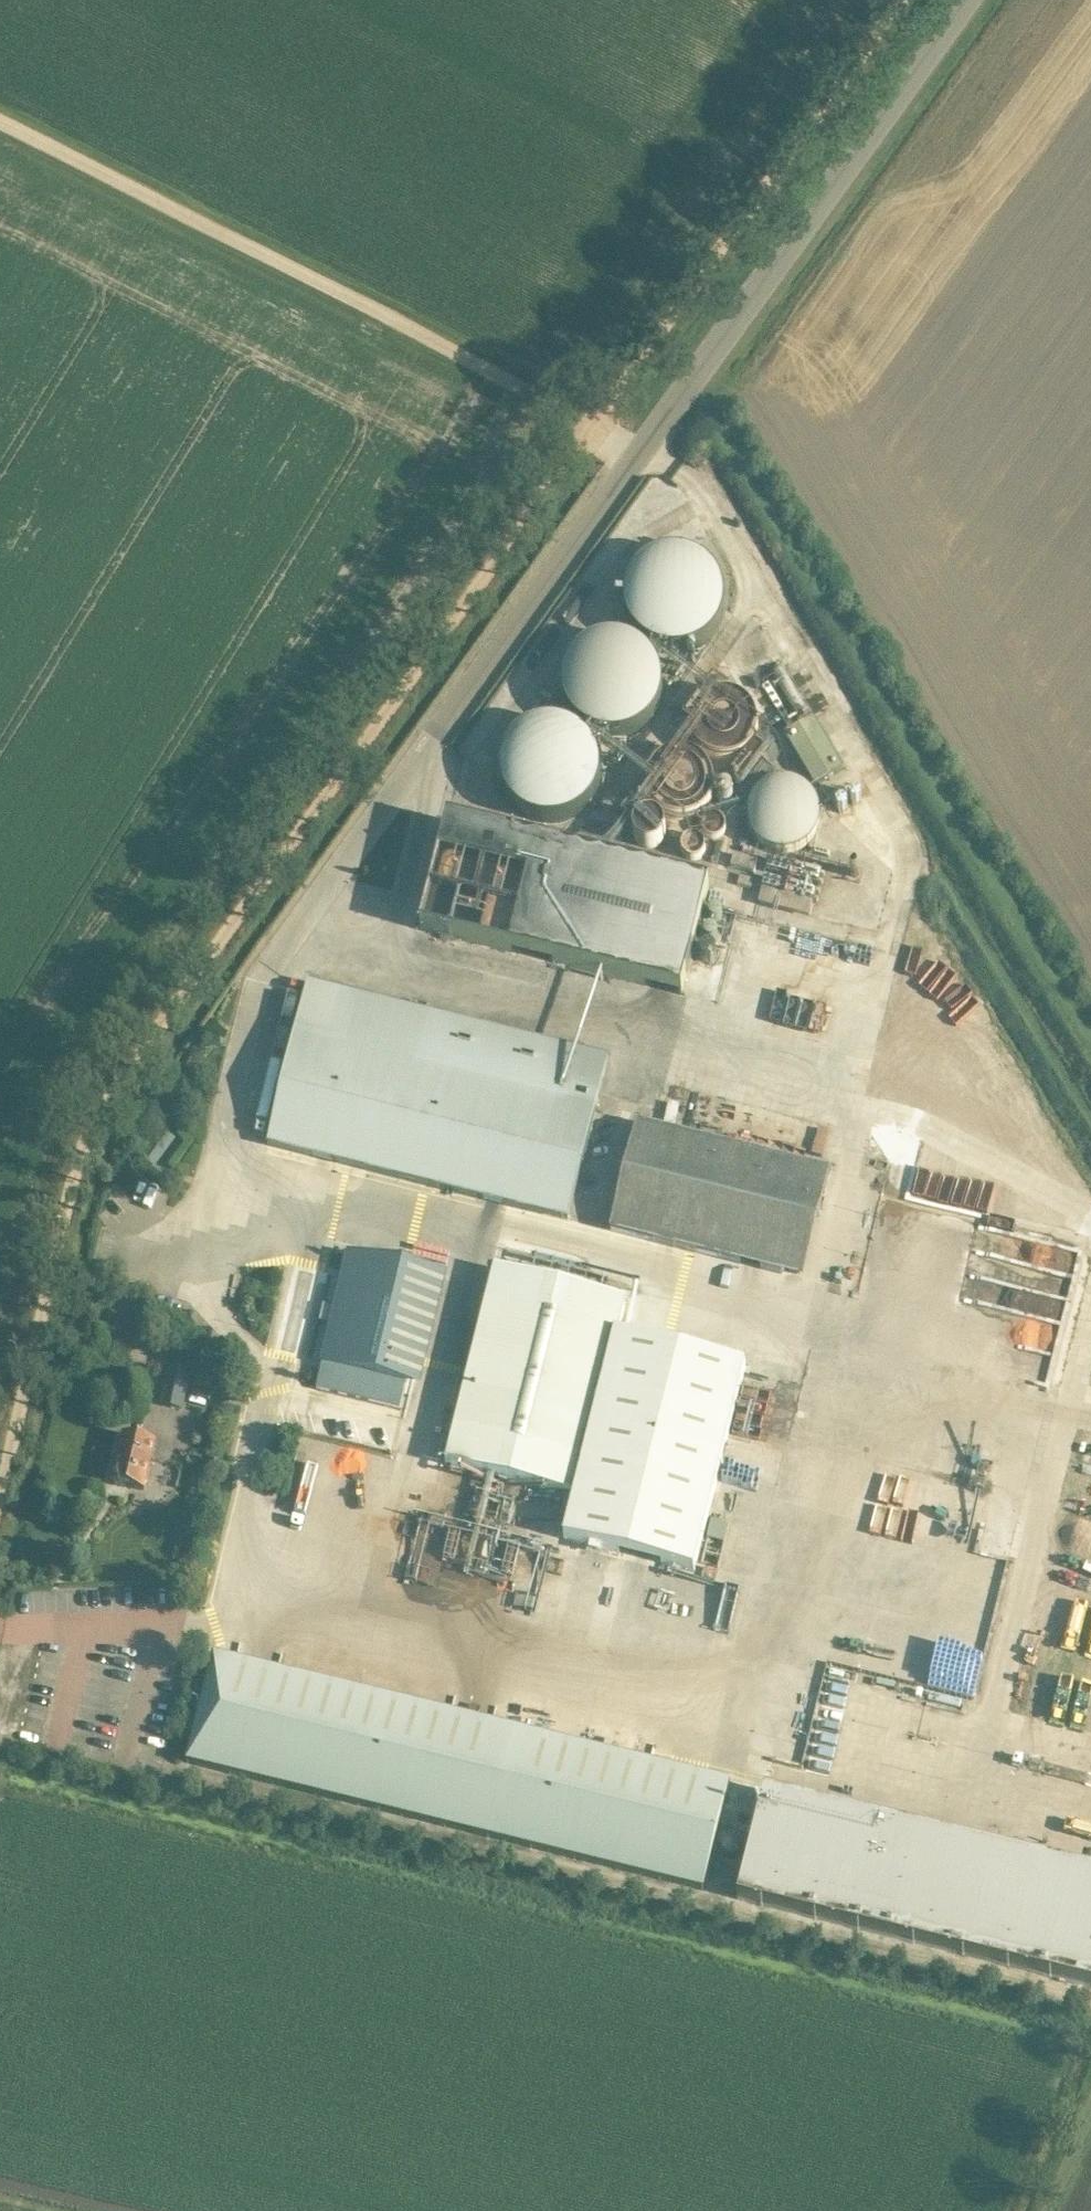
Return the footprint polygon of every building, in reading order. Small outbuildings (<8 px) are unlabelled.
[(657,642),(670,646),(684,647),(697,643),(708,637),(718,627),(724,615),(727,602),(727,588),(722,575),(714,563),(701,554),(687,549),(672,549),(657,553),(645,561),(636,572),(631,584),(629,598),(631,611),(636,624),(645,634),(657,642)] [(597,737),(611,739),(625,737),(637,732),(648,724),(656,713),(661,700),(662,686),(659,672),(652,659),(642,649),(629,642),(615,639),(601,640),(587,646),(576,654),(567,666),(563,680),(562,694),(566,708),(573,721),(584,730),(597,737)] [(695,735),(702,745),(710,752),(720,755),(730,755),(740,753),(749,747),(756,739),(760,728),(759,715),(755,704),(746,695),(735,690),(723,689),(711,692),(701,700),(695,710),(693,723),(695,735)] [(529,819),(545,823),(559,822),(572,818),(583,810),(593,800),(599,787),(601,773),(599,759),(594,746),(585,735),(574,726),(560,721),(546,720),(531,723),(519,730),(509,740),(501,754),(498,769),(500,785),(506,799),(516,811),(529,819)] [(846,768),(817,721),(791,737),(819,784),(846,768)] [(673,813),(684,814),(694,812),(703,807),(710,800),(714,791),(715,781),(712,769),(705,759),(695,752),(682,750),(670,752),(660,759),(653,768),(651,779),(651,790),(656,800),(664,808),(673,813)] [(772,851),(784,854),(796,853),(806,847),(815,839),(820,828),(821,816),(818,804),(810,793),(800,786),(787,783),(774,785),(763,791),(755,800),(750,811),(750,824),(754,835),(761,845),(772,851)] [(420,928),(683,994),(710,887),(446,821),(420,928)] [(956,968),(950,992),(966,996),(972,972),(956,968)] [(268,1144),(568,1219),(609,1058),(308,983),(268,1144)] [(611,1230),(783,1273),(804,1278),(831,1171),(638,1122),(611,1230)] [(378,1350),(398,1266),(349,1254),(317,1388),(396,1406),(401,1382),(407,1356),(378,1350)] [(407,1356),(401,1382),(426,1387),(452,1279),(398,1266),(378,1350),(407,1356)] [(446,1464),(578,1497),(567,1539),(693,1570),(744,1365),(618,1334),(627,1301),(495,1268),(446,1464)] [(174,1356),(163,1403),(182,1408),(193,1360),(174,1356)] [(112,1482),(123,1485),(145,1490),(156,1441),(124,1434),(112,1482)] [(1089,1659),(1090,1651),(1090,1649),(1065,1641),(1062,1651),(1089,1659)] [(186,1763),(702,1890),(729,1781),(213,1654),(186,1763)] [(738,1899),(1090,1985),(1090,1871),(765,1791),(738,1899)]
